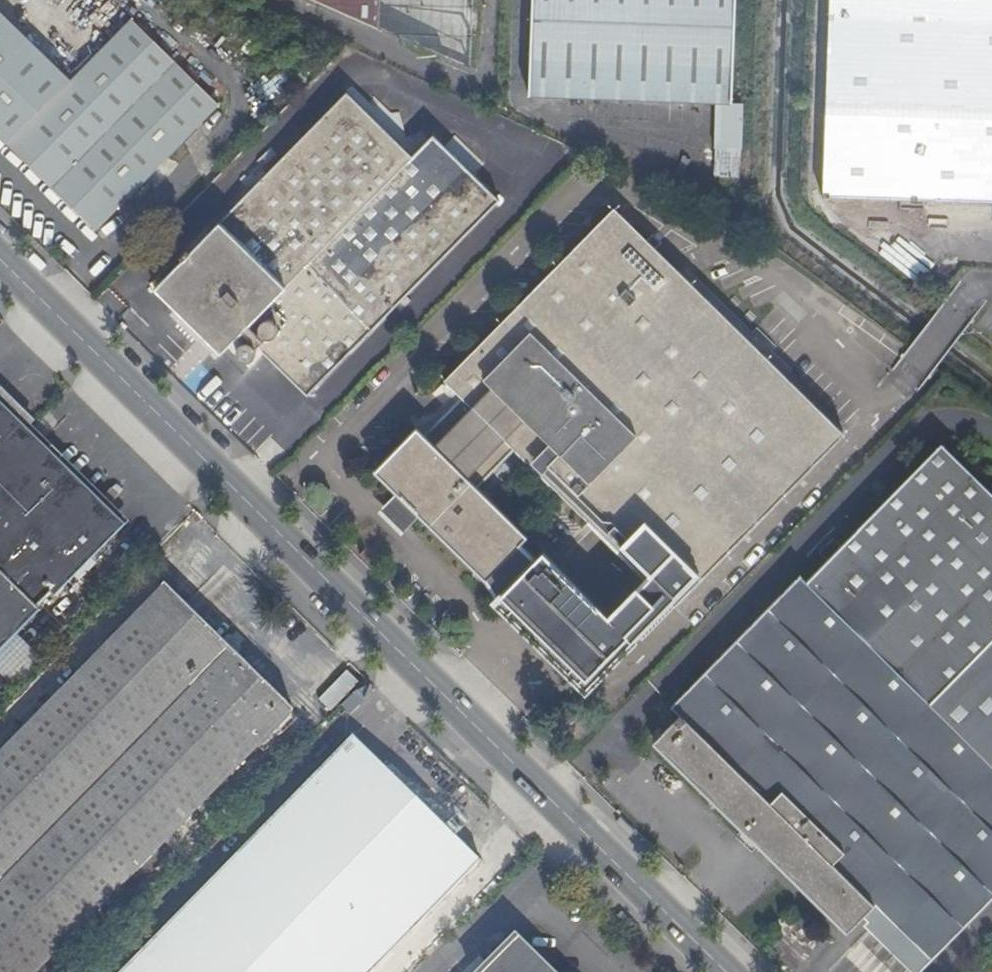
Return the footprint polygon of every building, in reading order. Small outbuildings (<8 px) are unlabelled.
[(469,70),(472,0),(313,0),(469,70)] [(529,96),(716,102),(732,102),(736,0),(533,0),(529,96)] [(991,203),(991,136),(941,106),(943,0),(829,0),(822,198),(991,203)] [(991,136),(991,0),(943,0),(941,106),(991,136)] [(96,231),(219,105),(131,19),(71,80),(0,11),(0,137),(96,231)] [(253,347),(251,345),(253,343),(307,396),(499,201),(433,136),(412,157),(346,93),(155,289),(198,331),(209,320),(220,331),(214,337),(221,344),(227,338),(231,342),(241,332),(251,341),(249,343),(244,342),(239,344),(237,348),(237,353),(240,357),(244,359),(248,359),(251,357),(253,354),(254,350),(253,347)] [(741,148),(742,103),(732,102),(716,102),(715,148),(741,148)] [(688,592),(843,434),(655,249),(660,243),(653,236),(647,242),(614,209),(445,381),(463,399),(425,438),(417,430),(377,471),(505,597),(509,599),(515,600),(520,599),(522,597),(524,596),(524,597),(555,565),(475,487),(514,447),(589,521),(603,507),(688,592)] [(899,255),(907,244),(875,220),(868,231),(899,255)] [(117,528),(0,413),(0,647),(117,528)] [(800,575),(671,707),(686,722),(660,748),(847,932),(873,907),(930,961),(991,898),(991,494),(941,444),(806,582),(800,575)] [(603,507),(589,521),(646,577),(664,595),(674,606),(688,592),(603,507)] [(607,616),(555,565),(524,597),(524,596),(522,597),(582,656),(615,622),(627,634),(664,595),(646,577),(607,616)] [(0,753),(0,971),(38,971),(294,712),(234,653),(223,642),(165,585),(0,753)] [(627,634),(615,622),(582,656),(593,667),(627,634)] [(347,671),(319,700),(331,711),(359,683),(347,671)] [(122,971),(372,971),(481,861),(354,736),(122,971)] [(515,941),(484,971),(547,971),(515,941)]
